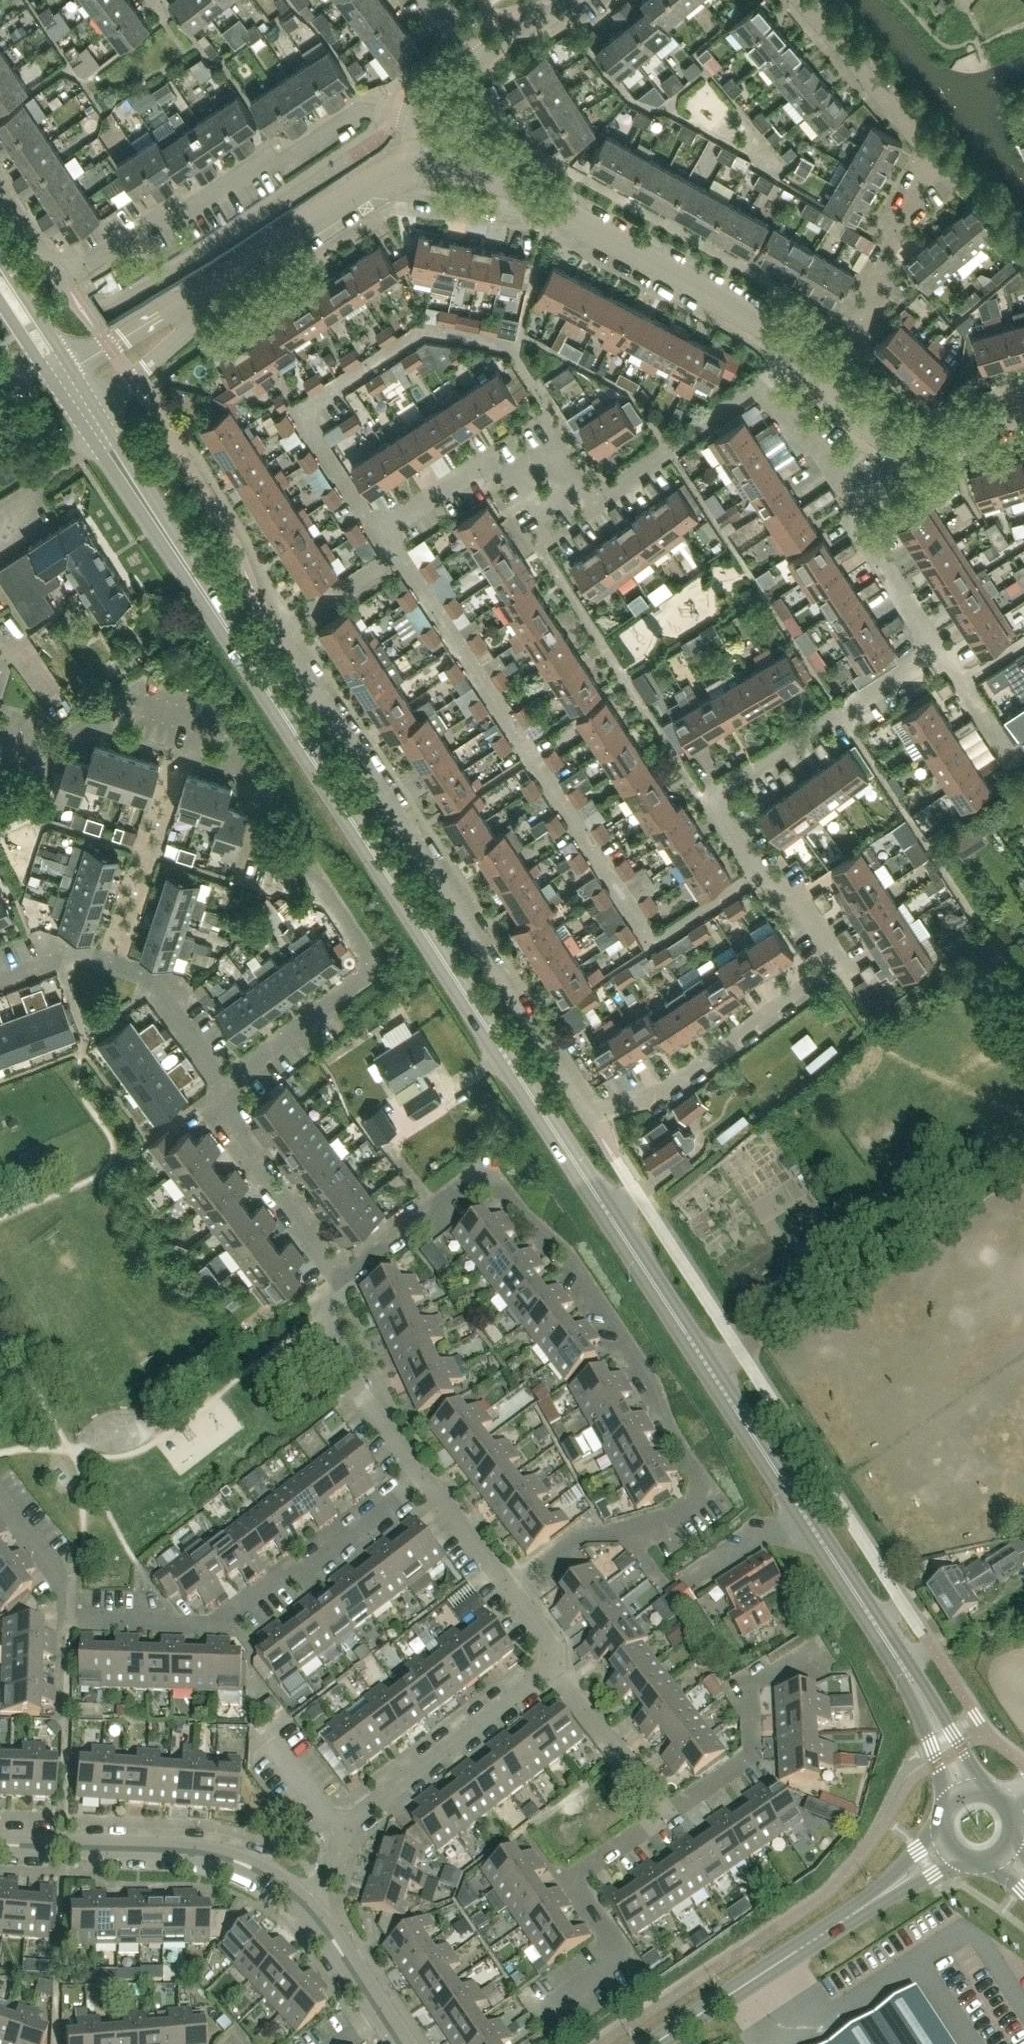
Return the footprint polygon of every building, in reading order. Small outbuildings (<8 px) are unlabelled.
[(109,0),(86,0),(94,11),(109,0)] [(136,8),(130,0),(109,0),(94,11),(108,29),(136,8)] [(198,0),(172,0),(170,2),(191,29),(209,15),(198,0)] [(227,0),(198,0),(209,15),(227,1),(227,0)] [(285,0),(276,0),(275,1),(282,11),(289,6),(285,0)] [(309,0),(298,0),(295,2),(300,9),(310,1),(309,0)] [(373,0),(340,0),(352,16),(373,0)] [(393,13),(383,0),(373,0),(352,16),(366,34),(393,13)] [(674,0),(643,0),(649,7),(665,26),(667,25),(683,11),(674,0)] [(683,11),(697,0),(674,0),(683,11)] [(935,6),(942,11),(949,1),(947,0),(939,0),(935,6)] [(621,7),(628,16),(636,10),(628,1),(621,7)] [(747,45),(773,23),(758,5),(732,27),(747,45)] [(39,13),(43,20),(54,13),(49,6),(39,13)] [(613,13),(621,22),(628,16),(621,7),(613,13)] [(665,26),(649,7),(632,21),(654,48),(673,32),(667,25),(665,26)] [(122,48),(150,27),(136,8),(108,29),(122,48)] [(59,20),(54,13),(43,20),(48,27),(59,20)] [(380,52),(407,31),(393,13),(366,34),(380,52)] [(294,14),(283,21),(289,30),(300,24),(294,14)] [(321,29),(326,36),(336,28),(331,21),(321,29)] [(654,48),(632,21),(614,35),(636,62),(654,48)] [(255,23),(248,28),(256,39),(263,33),(255,23)] [(762,62),(788,40),(773,23),(747,45),(762,62)] [(250,44),(256,39),(248,28),(242,34),(250,44)] [(341,34),(336,28),(326,36),(331,42),(341,34)] [(585,36),(593,45),(600,39),(593,30),(585,36)] [(394,71),(421,50),(407,31),(380,52),(394,71)] [(636,62),(614,35),(596,50),(618,77),(636,62)] [(312,38),(297,48),(303,58),(318,48),(312,38)] [(777,80),(803,57),(788,40),(762,62),(777,80)] [(219,51),(211,41),(204,47),(212,57),(219,51)] [(64,51),(69,58),(80,51),(75,44),(64,51)] [(713,53),(708,47),(698,56),(703,62),(713,53)] [(19,70),(29,84),(60,61),(51,48),(19,70)] [(348,78),(329,49),(309,62),(328,91),(348,78)] [(15,70),(3,51),(0,53),(0,80),(15,70)] [(84,58),(80,51),(69,58),(74,65),(84,58)] [(529,91),(559,73),(546,52),(517,71),(529,91)] [(791,97),(818,75),(803,57),(777,80),(791,97)] [(347,66),(352,73),(362,65),(358,58),(347,66)] [(328,91),(309,62),(290,75),(310,104),(328,91)] [(367,72),(362,65),(352,73),(356,79),(367,72)] [(689,82),(700,74),(694,65),(682,73),(689,82)] [(28,89),(15,70),(0,80),(0,108),(28,89)] [(541,110),(571,92),(559,73),(529,91),(541,110)] [(310,104),(290,75),(271,88),(291,116),(310,104)] [(806,114),(832,92),(818,75),(791,97),(806,114)] [(723,85),(728,91),(738,83),(732,76),(723,85)] [(169,81),(153,92),(161,103),(176,93),(169,81)] [(743,89),(738,83),(728,91),(734,97),(743,89)] [(509,92),(514,100),(524,94),(519,86),(509,92)] [(291,116),(271,88),(252,101),(271,130),(291,116)] [(332,96),(338,106),(346,101),(340,91),(332,96)] [(553,130),(583,111),(571,92),(541,110),(553,130)] [(821,132),(848,110),(832,92),(806,114),(821,132)] [(514,100),(519,109),(529,102),(524,94),(514,100)] [(127,95),(115,104),(122,113),(134,105),(127,95)] [(258,124),(238,95),(219,108),(238,137),(258,124)] [(324,101),(331,111),(338,106),(332,96),(324,101)] [(37,121),(24,102),(0,118),(0,128),(9,141),(37,121)] [(238,137),(219,108),(200,121),(219,150),(238,137)] [(632,121),(640,125),(646,114),(639,110),(632,121)] [(566,150),(595,131),(583,111),(553,130),(566,150)] [(752,119),(758,126),(768,117),(762,111),(752,119)] [(653,118),(646,114),(640,125),(647,129),(653,118)] [(294,121),(301,131),(308,126),(302,116),(294,121)] [(773,124),(768,117),(758,126),(763,132),(773,124)] [(21,159),(50,140),(37,121),(9,141),(21,159)] [(219,150),(200,121),(181,134),(200,162),(219,150)] [(286,127),(293,137),(301,131),(294,121),(286,127)] [(844,122),(837,127),(846,137),(852,131),(844,122)] [(677,135),(684,139),(691,128),(683,124),(677,135)] [(533,131),(538,139),(548,133),(543,125),(533,131)] [(891,164),(903,143),(873,126),(861,146),(891,164)] [(839,142),(846,137),(837,127),(831,133),(839,142)] [(698,132),(691,128),(684,139),(692,143),(698,132)] [(538,139),(543,147),(553,141),(548,133),(538,139)] [(200,162),(181,134),(163,146),(162,146),(176,167),(175,168),(180,176),(200,162)] [(611,177),(628,146),(607,135),(591,165),(611,177)] [(241,142),(248,152),(256,147),(249,137),(241,142)] [(176,167),(162,146),(163,146),(157,138),(137,151),(157,180),(175,168),(176,167)] [(34,178),(63,159),(50,140),(21,159),(34,178)] [(97,140),(69,157),(76,168),(104,152),(97,140)] [(233,147),(240,157),(248,152),(241,142),(233,147)] [(9,152),(4,144),(0,146),(0,158),(9,152)] [(631,188),(648,157),(628,146),(611,177),(631,188)] [(717,157),(724,161),(730,150),(723,146),(717,157)] [(788,161),(798,153),(792,146),(782,154),(788,161)] [(879,183),(891,164),(861,146),(850,166),(879,183)] [(738,154),(730,150),(724,161),(732,165),(738,154)] [(157,180),(137,151),(118,164),(137,193),(157,180)] [(804,155),(800,163),(811,169),(815,162),(804,155)] [(651,199),(668,168),(648,157),(631,188),(651,199)] [(47,197),(75,178),(63,159),(34,178),(47,197)] [(203,167),(210,177),(218,172),(211,162),(203,167)] [(806,176),(811,169),(800,163),(795,170),(806,176)] [(868,203),(879,183),(850,166),(838,185),(868,203)] [(195,173),(202,183),(210,177),(203,167),(195,173)] [(671,210),(688,180),(668,168),(651,199),(671,210)] [(14,181),(19,188),(29,182),(24,174),(14,181)] [(754,185),(761,189),(768,178),(761,174),(754,185)] [(120,176),(103,188),(109,197),(126,186),(120,176)] [(59,216),(88,197),(75,178),(47,197),(59,216)] [(775,183),(768,178),(761,189),(769,194),(775,183)] [(160,185),(167,195),(175,189),(168,179),(160,185)] [(691,221),(708,191),(688,180),(671,210),(691,221)] [(19,188),(24,196),(34,190),(29,182),(19,188)] [(152,190),(159,200),(167,195),(160,185),(152,190)] [(856,223),(868,203),(838,185),(826,205),(856,223)] [(711,232),(728,202),(708,191),(691,221),(711,232)] [(72,236),(101,217),(88,197),(59,216),(72,236)] [(748,213),(728,202),(711,232),(731,243),(748,213)] [(801,213),(808,217),(815,206),(807,202),(801,213)] [(999,230),(977,203),(959,219),(981,245),(999,230)] [(822,210),(815,206),(808,217),(815,221),(822,210)] [(135,224),(137,211),(120,209),(118,221),(135,224)] [(39,218),(44,226),(54,220),(49,212),(39,218)] [(751,254),(768,224),(748,213),(731,243),(751,254)] [(981,245),(959,219),(941,234),(964,260),(981,245)] [(44,226),(50,234),(59,228),(54,220),(44,226)] [(840,236),(847,240),(854,229),(846,225),(840,236)] [(777,270),(795,240),(774,228),(757,257),(777,270)] [(861,234),(854,229),(847,240),(854,245),(861,234)] [(432,285),(442,239),(420,234),(416,252),(401,259),(406,265),(413,265),(413,268),(417,269),(414,281),(432,285)] [(964,260),(941,234),(924,248),(946,275),(964,260)] [(456,277),(463,243),(442,239),(432,285),(453,289),(456,277)] [(797,281),(814,251),(795,240),(777,270),(797,281)] [(477,282),(484,248),(463,243),(456,277),(477,282)] [(408,268),(406,265),(401,259),(393,263),(381,244),(362,257),(381,286),(408,268)] [(498,286),(506,252),(484,248),(477,282),(498,286)] [(946,275),(924,248),(906,264),(928,290),(946,275)] [(816,293),(834,263),(814,251),(797,281),(816,293)] [(521,291),(528,257),(506,252),(498,286),(521,291)] [(381,286),(362,257),(344,269),(363,298),(364,297),(381,286)] [(1010,260),(1001,268),(1006,275),(1016,267),(1010,260)] [(541,263),(537,283),(543,287),(553,268),(541,263)] [(836,305),(854,275),(834,263),(816,293),(836,305)] [(526,264),(522,286),(528,288),(533,266),(526,264)] [(558,307),(574,276),(554,265),(553,268),(543,287),(538,296),(539,296),(533,307),(541,311),(547,301),(558,307)] [(991,276),(997,283),(1006,275),(1001,268),(991,276)] [(1015,275),(1019,289),(1023,287),(1023,273),(1022,268),(1015,275)] [(368,304),(364,297),(363,298),(344,269),(326,281),(345,310),(349,317),(368,304)] [(568,333),(593,286),(574,276),(558,307),(569,313),(561,329),(568,333)] [(327,321),(345,310),(326,281),(308,292),(327,321)] [(596,327),(613,296),(593,286),(568,333),(576,337),(585,321),(596,327)] [(976,290),(966,298),(972,305),(981,297),(976,290)] [(327,321),(308,292),(290,304),(309,333),(327,321)] [(610,348),(632,306),(613,296),(596,327),(608,333),(602,344),(610,348)] [(962,313),(972,305),(966,298),(957,306),(962,313)] [(987,298),(978,305),(983,321),(984,320),(993,318),(992,317),(987,298)] [(309,333),(290,304),(271,317),(276,325),(277,324),(291,345),(292,344),(309,333)] [(634,347),(651,316),(632,306),(610,348),(617,352),(623,341),(634,347)] [(438,322),(446,324),(449,311),(428,307),(425,319),(438,322)] [(905,308),(898,315),(903,320),(910,313),(905,308)] [(458,313),(449,311),(446,324),(456,326),(458,313)] [(903,320),(901,322),(901,321),(873,350),(890,366),(917,337),(908,328),(916,319),(910,313),(903,320)] [(500,322),(497,334),(516,338),(520,320),(501,315),(500,322)] [(1017,324),(1004,328),(1001,315),(992,317),(993,318),(1007,368),(1023,363),(1023,348),(1017,324)] [(648,368),(670,326),(651,316),(634,347),(646,353),(640,364),(648,368)] [(489,333),(491,320),(483,318),(480,331),(489,333)] [(984,320),(988,332),(974,336),(986,375),(1007,368),(993,318),(984,320)] [(500,322),(491,320),(489,333),(497,334),(500,322)] [(292,344),(291,345),(277,324),(276,325),(259,336),(278,365),(282,371),(301,359),(297,352),(292,344)] [(391,325),(384,330),(391,340),(398,336),(391,325)] [(673,367),(689,337),(670,326),(648,368),(655,372),(661,361),(673,367)] [(384,345),(391,340),(384,330),(377,334),(384,345)] [(278,365),(259,336),(241,348),(268,388),(275,383),(268,371),(278,365)] [(686,388),(708,347),(689,337),(673,367),(684,373),(675,390),(683,394),(686,388)] [(905,380),(941,343),(935,337),(927,346),(917,337),(890,366),(905,380)] [(712,388),(721,371),(731,377),(741,358),(710,342),(708,347),(686,388),(683,394),(691,398),(700,381),(712,388)] [(441,363),(428,343),(410,354),(417,365),(423,374),(441,363)] [(464,358),(457,348),(456,347),(428,343),(441,363),(445,370),(464,358)] [(922,396),(949,367),(939,358),(948,349),(941,343),(905,380),(922,396)] [(268,388),(241,348),(222,360),(227,369),(220,373),(229,388),(226,390),(234,400),(244,394),(241,389),(251,382),(259,394),(268,388)] [(355,349),(348,353),(355,364),(362,359),(355,349)] [(585,349),(580,359),(591,365),(596,355),(585,349)] [(331,351),(324,355),(331,366),(338,362),(331,351)] [(347,369),(355,364),(348,353),(340,358),(347,369)] [(417,365),(410,354),(403,359),(410,370),(417,365)] [(602,363),(598,371),(605,375),(609,367),(602,363)] [(569,366),(562,371),(569,381),(575,376),(569,366)] [(506,381),(499,370),(480,383),(499,412),(518,399),(528,392),(516,374),(506,381)] [(621,371),(616,381),(635,391),(640,382),(621,371)] [(319,372),(311,377),(318,388),(326,383),(319,372)] [(381,373),(374,378),(381,389),(388,384),(381,373)] [(311,392),(318,388),(311,377),(304,382),(311,392)] [(373,393),(381,389),(374,378),(366,383),(373,393)] [(499,412),(480,383),(462,394),(481,424),(499,412)] [(462,394),(458,389),(440,400),(444,406),(463,435),(481,424),(462,394)] [(242,412),(234,400),(226,390),(216,397),(225,411),(202,426),(214,445),(244,426),(236,415),(242,412)] [(288,404),(281,394),(274,398),(281,409),(288,404)] [(622,404),(619,399),(607,406),(600,396),(593,401),(618,440),(638,428),(634,423),(622,404)] [(642,417),(630,398),(622,404),(634,423),(642,417)] [(618,440),(593,401),(585,405),(592,416),(581,423),(580,424),(599,453),(618,440)] [(463,435),(444,406),(426,418),(445,447),(463,435)] [(356,413),(348,418),(355,429),(362,424),(356,413)] [(426,418),(422,413),(404,425),(407,430),(426,459),(445,447),(426,418)] [(275,421),(280,428),(291,421),(286,414),(275,421)] [(566,432),(580,426),(574,414),(561,420),(566,432)] [(348,434),(355,429),(348,418),(341,423),(348,434)] [(757,438),(755,434),(745,419),(710,442),(722,461),(757,438)] [(295,428),(291,421),(280,428),(285,435),(295,428)] [(769,436),(779,430),(774,422),(764,428),(769,436)] [(226,463),(263,439),(258,432),(251,437),(244,426),(214,445),(226,463)] [(769,436),(764,428),(755,434),(757,438),(722,461),(734,479),(769,456),(760,442),(769,436)] [(426,459),(407,430),(389,442),(408,471),(426,459)] [(286,453),(301,444),(294,433),(279,442),(286,453)] [(238,481),(267,462),(260,451),(267,447),(263,439),(226,463),(238,481)] [(408,471),(389,442),(378,449),(374,442),(367,446),(390,483),(408,471)] [(9,457),(0,443),(0,462),(9,457)] [(390,483),(367,446),(360,451),(364,458),(352,466),(371,495),(390,483)] [(299,457),(304,464),(314,457),(310,450),(299,457)] [(781,474),(778,470),(769,456),(734,479),(746,497),(752,493),(781,474)] [(319,464),(314,457),(304,464),(308,471),(319,464)] [(1015,460),(1023,492),(1023,457),(1015,460)] [(802,466),(800,462),(797,458),(788,464),(793,472),(802,466)] [(1015,460),(994,466),(1005,504),(1007,511),(1014,510),(1011,502),(1023,499),(1023,492),(1015,460)] [(250,500),(286,475),(281,468),(274,473),(267,462),(238,481),(250,500)] [(784,478),(793,472),(788,464),(778,470),(781,474),(752,493),(764,511),(793,492),(784,478)] [(1005,504),(994,466),(972,473),(983,511),(1005,504)] [(959,485),(955,471),(945,474),(950,488),(959,485)] [(262,518),(291,498),(283,487),(291,482),(286,475),(250,500),(262,518)] [(658,488),(651,479),(643,485),(650,494),(658,488)] [(685,482),(664,497),(660,500),(681,528),(699,515),(698,513),(704,509),(685,482)] [(323,493),(327,500),(338,493),(333,486),(323,493)] [(660,500),(664,497),(658,488),(650,494),(657,503),(643,513),(668,548),(686,535),(681,528),(660,500)] [(823,498),(833,492),(831,488),(811,500),(817,508),(826,502),(823,498)] [(805,510),(802,506),(793,492),(764,511),(775,529),(805,510)] [(343,501),(338,493),(327,500),(332,508),(343,501)] [(273,536),(308,513),(304,506),(298,510),(291,498),(262,518),(273,536)] [(954,506),(959,514),(970,507),(965,499),(954,506)] [(807,514),(817,508),(811,500),(802,506),(805,510),(775,529),(769,533),(782,552),(817,529),(807,514)] [(721,502),(712,509),(716,515),(726,509),(721,502)] [(726,509),(716,515),(723,526),(743,513),(736,502),(726,509)] [(911,545),(944,524),(932,504),(898,526),(911,545)] [(471,543),(501,524),(488,505),(459,524),(454,528),(459,536),(465,533),(471,543)] [(615,519),(623,514),(616,505),(608,510),(615,519)] [(975,514),(970,507),(959,514),(964,521),(975,514)] [(51,562),(95,534),(81,512),(37,541),(51,562)] [(285,554),(314,535),(308,526),(314,522),(308,513),(273,536),(285,554)] [(643,513),(629,523),(625,526),(651,561),(668,548),(643,513)] [(625,526),(629,523),(623,514),(615,519),(622,528),(608,538),(634,574),(651,561),(625,526)] [(456,519),(446,525),(450,531),(454,528),(459,524),(456,519)] [(985,528),(990,535),(1001,528),(996,521),(985,528)] [(346,529),(351,537),(362,530),(357,522),(346,529)] [(512,542),(501,524),(471,543),(463,549),(475,567),(477,566),(483,561),(512,542)] [(922,563),(956,542),(944,524),(911,545),(922,563)] [(1005,535),(1001,528),(990,535),(994,542),(1005,535)] [(366,537),(362,530),(351,537),(356,544),(366,537)] [(588,539),(581,530),(573,536),(580,545),(588,539)] [(75,576),(106,556),(99,546),(101,544),(95,534),(51,562),(53,566),(65,559),(75,576)] [(297,572),(332,549),(326,540),(320,544),(314,535),(285,554),(297,572)] [(1010,542),(1005,535),(994,542),(999,549),(1010,542)] [(967,543),(963,537),(956,542),(922,563),(934,581),(968,560),(960,548),(967,543)] [(608,538),(594,548),(591,551),(616,586),(634,574),(608,538)] [(594,548),(588,539),(580,545),(587,554),(572,564),(576,570),(592,592),(598,600),(616,586),(591,551),(594,548)] [(836,558),(833,554),(824,539),(788,562),(801,581),(836,558)] [(51,562),(37,541),(30,545),(31,547),(0,567),(0,574),(32,623),(56,607),(43,587),(60,576),(53,566),(51,562)] [(495,579),(524,560),(512,542),(483,561),(495,579)] [(848,556),(857,550),(852,542),(843,548),(848,556)] [(848,556),(843,548),(833,554),(836,558),(801,581),(812,600),(819,596),(848,576),(839,562),(848,556)] [(338,572),(330,560),(337,556),(332,549),(297,572),(309,591),(338,572)] [(121,576),(111,560),(109,561),(106,556),(75,576),(85,591),(81,593),(85,599),(121,576)] [(420,566),(425,573),(436,566),(431,559),(420,566)] [(537,579),(524,560),(495,579),(506,596),(507,597),(531,582),(531,583),(537,579)] [(946,600),(979,578),(988,572),(984,567),(976,573),(968,560),(934,581),(946,600)] [(1018,578),(1023,574),(1023,564),(1013,571),(1018,578)] [(441,573),(436,566),(425,573),(430,580),(441,573)] [(576,570),(571,574),(587,595),(592,592),(576,570)] [(988,572),(979,578),(946,600),(958,618),(991,596),(983,583),(991,577),(988,572)] [(103,618),(135,597),(121,576),(85,599),(92,610),(96,607),(103,618)] [(860,595),(857,591),(848,576),(819,596),(830,614),(860,595)] [(881,586),(876,578),(866,585),(872,593),(881,586)] [(542,600),(531,583),(531,582),(507,597),(506,596),(501,600),(513,619),(542,600)] [(872,593),(866,585),(857,591),(860,595),(830,614),(824,618),(836,636),(871,613),(862,599),(872,593)] [(398,596),(403,603),(413,596),(409,589),(398,596)] [(444,602),(449,609),(460,602),(455,595),(444,602)] [(407,610),(418,603),(413,596),(403,603),(407,610)] [(970,636),(1003,614),(991,596),(958,618),(970,636)] [(638,618),(651,608),(645,599),(631,610),(638,618)] [(514,644),(554,618),(542,600),(513,619),(521,630),(510,637),(514,644)] [(464,610),(460,602),(449,609),(453,617),(464,610)] [(407,610),(405,612),(412,622),(425,614),(418,603),(407,610)] [(362,629),(355,619),(362,614),(357,605),(320,629),(333,649),(362,629)] [(883,631),(881,627),(871,613),(836,636),(848,654),(883,631)] [(425,614),(412,622),(419,633),(422,632),(432,625),(425,614)] [(982,655),(1015,633),(1003,614),(970,636),(982,655)] [(895,629),(905,623),(899,615),(890,621),(895,629)] [(537,655),(566,636),(554,618),(514,644),(518,651),(530,644),(537,655)] [(738,630),(732,620),(722,625),(728,636),(738,630)] [(896,650),(886,635),(895,629),(890,621),(881,627),(883,631),(848,654),(866,682),(899,661),(893,652),(896,650)] [(715,624),(702,632),(706,640),(719,632),(715,624)] [(422,632),(426,639),(437,632),(432,625),(422,632)] [(345,667),(381,642),(376,635),(369,640),(362,629),(333,649),(345,667)] [(806,630),(795,637),(801,645),(812,638),(806,630)] [(468,638),(472,646),(483,639),(478,631),(468,638)] [(442,639),(437,632),(426,639),(431,646),(442,639)] [(700,633),(682,644),(688,655),(706,644),(700,633)] [(549,673),(578,654),(566,636),(537,655),(544,666),(532,673),(537,681),(549,673)] [(488,646),(483,639),(472,646),(477,653),(488,646)] [(356,685),(393,660),(381,642),(345,667),(356,685)] [(810,677),(797,654),(791,657),(788,651),(776,658),(770,648),(762,652),(786,693),(806,681),(805,680),(810,677)] [(786,693),(762,652),(755,656),(761,667),(750,674),(767,704),(786,693)] [(560,691),(589,672),(578,654),(549,673),(560,691)] [(825,659),(815,666),(819,672),(829,665),(825,659)] [(1020,664),(1016,659),(1002,669),(1023,702),(1023,671),(1020,664)] [(368,703),(397,684),(405,679),(393,660),(356,685),(368,703)] [(445,668),(450,675),(461,668),(456,661),(445,668)] [(465,675),(461,668),(450,675),(455,682),(465,675)] [(491,675),(496,682),(507,675),(502,668),(491,675)] [(767,704),(750,674),(739,680),(732,669),(725,674),(749,715),(767,704)] [(602,691),(589,672),(560,691),(573,710),(602,691)] [(749,715),(725,674),(706,685),(713,695),(730,725),(749,715)] [(511,682),(507,675),(496,682),(501,689),(511,682)] [(730,725),(713,695),(701,702),(690,682),(682,686),(684,689),(711,736),(730,725)] [(954,690),(949,682),(939,688),(944,696),(954,690)] [(380,721),(409,702),(397,684),(368,703),(380,721)] [(694,746),(711,736),(684,689),(676,693),(680,700),(668,707),(674,718),(663,725),(679,751),(690,744),(692,748),(694,746)] [(905,742),(944,716),(932,697),(931,698),(928,693),(899,711),(902,716),(893,723),(905,742)] [(473,711),(484,704),(479,697),(464,707),(468,714),(473,711)] [(400,735),(400,734),(421,720),(420,719),(437,708),(431,698),(413,709),(409,702),(380,721),(393,740),(400,735)] [(619,717),(607,698),(577,717),(590,736),(619,717)] [(478,718),(489,711),(484,704),(473,711),(478,718)] [(515,711),(520,718),(530,711),(526,704),(515,711)] [(1005,718),(1019,739),(1023,747),(1023,706),(1005,718)] [(412,752),(440,733),(440,732),(449,727),(437,708),(420,719),(421,720),(400,734),(400,735),(412,752)] [(535,718),(530,711),(520,718),(524,725),(535,718)] [(956,734),(954,730),(944,716),(905,742),(910,749),(920,742),(927,753),(956,734)] [(602,754),(631,735),(619,717),(590,736),(602,754)] [(977,726),(975,722),(972,718),(963,724),(968,732),(977,726)] [(959,738),(968,732),(963,724),(954,730),(956,734),(927,753),(939,771),(968,752),(959,738)] [(423,770),(452,751),(440,733),(412,752),(423,770)] [(492,740),(497,747),(508,740),(503,733),(492,740)] [(613,772),(643,753),(631,735),(602,754),(613,772)] [(512,748),(508,740),(497,747),(502,755),(512,748)] [(828,750),(822,741),(814,746),(821,755),(828,750)] [(86,782),(106,788),(118,751),(96,744),(90,762),(91,763),(85,782),(86,782)] [(544,755),(549,763),(560,756),(555,748),(544,755)] [(835,759),(828,750),(821,755),(827,764),(831,761),(851,790),(870,776),(849,748),(835,759)] [(138,758),(118,751),(106,788),(126,795),(138,758)] [(435,788),(464,769),(452,751),(423,770),(435,788)] [(980,770),(977,766),(968,752),(939,771),(951,789),(980,770)] [(625,790),(654,771),(643,753),(613,772),(625,790)] [(1001,762),(998,758),(996,754),(987,760),(992,768),(1001,762)] [(80,800),(86,782),(85,782),(91,763),(90,762),(69,756),(54,804),(53,804),(64,807),(63,807),(66,796),(80,800)] [(564,763),(560,756),(549,763),(553,770),(564,763)] [(160,764),(138,758),(126,795),(148,802),(160,764)] [(992,768),(987,760),(977,766),(980,770),(951,789),(963,808),(992,789),(982,774),(992,768)] [(831,761),(827,764),(814,774),(834,802),(851,790),(831,761)] [(793,775),(787,766),(779,772),(786,781),(793,775)] [(448,807),(477,788),(484,783),(478,775),(471,780),(464,769),(435,788),(448,807)] [(637,808),(666,789),(654,771),(625,790),(637,808)] [(199,818),(210,780),(189,774),(177,811),(199,818)] [(834,802),(814,774),(800,784),(793,775),(786,781),(792,790),(796,787),(817,815),(822,823),(840,810),(834,802)] [(522,785),(526,792),(537,785),(532,778),(522,785)] [(225,805),(226,806),(232,787),(210,780),(199,818),(219,824),(225,805)] [(542,792),(537,785),(526,792),(531,800),(542,792)] [(568,792),(572,799),(583,792),(578,785),(568,792)] [(796,787),(792,790),(779,800),(799,828),(817,815),(796,787)] [(654,823),(678,807),(677,806),(666,789),(637,808),(649,828),(655,824),(654,823)] [(759,801),(752,791),(744,797),(751,807),(759,801)] [(588,799),(583,792),(572,799),(577,806),(588,799)] [(485,819),(479,809),(486,804),(480,795),(444,819),(456,838),(485,819)] [(799,828),(779,800),(760,813),(781,841),(785,847),(803,834),(799,828)] [(666,841),(695,822),(683,803),(677,806),(678,807),(654,823),(655,824),(666,841)] [(219,824),(213,843),(226,847),(223,858),(232,861),(248,812),(226,806),(225,805),(219,824)] [(545,821),(550,829),(561,821),(556,814),(545,821)] [(84,828),(92,831),(96,819),(88,816),(84,828)] [(96,819),(92,831),(101,834),(104,821),(96,819)] [(497,837),(497,836),(485,819),(456,838),(469,857),(477,852),(476,851),(497,837)] [(905,820),(892,828),(897,836),(910,827),(905,820)] [(565,829),(561,821),(550,829),(555,836),(565,829)] [(591,828),(596,835),(607,828),(602,821),(591,828)] [(678,859),(707,840),(695,822),(666,841),(678,859)] [(962,858),(989,842),(977,824),(951,840),(962,858)] [(113,837),(121,840),(125,828),(117,825),(113,837)] [(488,869),(517,850),(525,845),(512,826),(505,831),(497,836),(497,837),(476,851),(477,852),(488,869)] [(611,835),(607,828),(596,835),(601,842),(611,835)] [(125,829),(121,840),(133,844),(137,833),(125,829)] [(690,877),(719,858),(707,840),(678,859),(690,877)] [(845,887),(874,868),(882,862),(870,843),(832,868),(844,886),(845,887)] [(112,877),(119,856),(88,846),(84,857),(72,854),(69,863),(112,877)] [(177,858),(185,861),(189,849),(181,846),(177,858)] [(189,849),(185,861),(193,864),(197,851),(189,849)] [(500,887),(529,868),(517,850),(488,869),(500,887)] [(569,857),(573,864),(584,858),(580,850),(569,857)] [(57,852),(55,858),(67,862),(69,856),(57,852)] [(569,857),(556,866),(561,873),(573,864),(569,857)] [(615,864),(620,871),(630,864),(626,857),(615,864)] [(589,865),(584,858),(573,864),(578,872),(589,865)] [(731,877),(719,858),(690,877),(702,896),(731,877)] [(105,897),(112,877),(69,863),(66,873),(78,876),(74,887),(105,897)] [(512,905),(541,886),(534,876),(542,871),(536,863),(529,868),(500,887),(512,905)] [(635,871),(630,864),(620,871),(624,878),(635,871)] [(846,912),(886,886),(874,868),(845,887),(844,886),(834,893),(846,912)] [(197,894),(200,882),(170,872),(163,894),(205,907),(208,898),(197,894)] [(941,875),(934,880),(939,889),(947,884),(941,875)] [(553,905),(552,904),(562,897),(557,889),(547,896),(541,886),(512,905),(523,922),(524,923),(545,910),(545,911),(552,906),(553,905)] [(858,930),(898,904),(886,886),(846,912),(858,930)] [(98,918),(105,897),(74,887),(71,898),(59,895),(56,904),(98,918)] [(592,894),(597,901),(608,894),(603,887),(592,894)] [(813,897),(818,904),(829,897),(824,890),(813,897)] [(0,892),(0,919),(11,914),(0,892)] [(639,900),(643,907),(654,900),(649,893),(639,900)] [(202,917),(205,907),(163,894),(156,914),(187,924),(190,913),(202,917)] [(608,894),(597,901),(580,912),(585,919),(613,901),(608,894)] [(833,905),(829,897),(818,904),(823,912),(833,905)] [(740,899),(733,904),(740,914),(747,910),(740,899)] [(659,908),(654,900),(643,907),(648,915),(659,908)] [(91,939),(98,918),(56,904),(53,914),(65,917),(61,929),(91,939)] [(733,919),(740,914),(733,904),(726,908),(733,919)] [(870,948),(909,922),(898,904),(858,930),(870,948)] [(524,923),(523,922),(515,928),(527,947),(556,928),(551,919),(557,915),(552,906),(545,911),(545,910),(524,923)] [(192,949),(195,939),(183,935),(187,924),(156,914),(150,935),(192,949)] [(892,959),(921,940),(909,922),(870,948),(882,966),(892,959)] [(616,930),(621,937),(631,930),(627,923),(616,930)] [(704,923),(697,927),(704,938),(711,933),(704,923)] [(837,933),(842,941),(852,934),(848,926),(837,933)] [(290,927),(282,933),(290,944),(298,938),(290,927)] [(696,943),(704,938),(697,927),(689,932),(696,943)] [(794,956),(776,927),(756,940),(775,969),(794,956)] [(539,965),(577,940),(572,932),(563,938),(556,928),(527,947),(539,965)] [(636,937),(631,930),(621,937),(625,944),(636,937)] [(775,969),(756,940),(750,931),(743,935),(749,944),(738,952),(757,981),(775,969)] [(342,961),(323,935),(313,942),(306,932),(298,938),(324,974),(342,961)] [(857,941),(852,934),(842,941),(846,948),(857,941)] [(192,949),(150,935),(143,956),(174,966),(177,956),(188,959),(192,949)] [(324,974),(298,938),(290,944),(297,954),(288,961),(307,987),(324,974)] [(678,939),(668,946),(675,957),(685,950),(678,939)] [(551,983),(580,964),(573,953),(582,947),(577,940),(539,965),(551,983)] [(876,970),(881,977),(881,978),(888,973),(892,979),(901,973),(905,978),(934,959),(921,940),(892,959),(882,966),(876,970)] [(675,957),(668,946),(660,951),(668,962),(675,957)] [(195,950),(192,960),(207,965),(210,954),(195,950)] [(660,966),(668,962),(660,951),(653,956),(660,966)] [(757,981),(738,952),(720,963),(739,992),(740,992),(757,981)] [(289,999),(263,963),(256,953),(247,960),(251,966),(243,972),(253,986),(272,1012),(289,999)] [(307,987),(288,961),(278,968),(271,958),(263,963),(289,999),(307,987)] [(745,1000),(740,992),(739,992),(720,963),(702,975),(726,1012),(745,1000)] [(860,970),(865,977),(876,970),(871,963),(860,970)] [(551,983),(563,1002),(605,975),(600,966),(587,975),(580,964),(551,983)] [(629,966),(622,971),(629,982),(636,977),(629,966)] [(881,977),(876,970),(865,977),(870,984),(881,977)] [(622,986),(629,982),(622,971),(615,976),(622,986)] [(726,1012),(702,975),(684,987),(708,1024),(726,1012)] [(39,981),(29,985),(31,991),(41,988),(39,981)] [(272,1012),(253,986),(244,993),(236,983),(228,989),(254,1025),(272,1012)] [(202,984),(194,989),(201,999),(209,994),(202,984)] [(708,1024),(684,987),(665,999),(670,1007),(671,1007),(690,1036),(708,1024)] [(75,1037),(61,1000),(47,1005),(41,988),(31,991),(51,1045),(75,1037)] [(254,1025),(228,989),(220,995),(227,1005),(217,1012),(236,1038),(254,1025)] [(593,990),(586,994),(593,1005),(600,1001),(593,990)] [(51,1045),(31,991),(22,995),(28,1012),(15,1017),(29,1054),(51,1045)] [(585,1010),(593,1005),(586,994),(578,999),(585,1010)] [(574,1005),(558,1015),(565,1026),(582,1016),(574,1005)] [(671,1007),(670,1007),(654,1018),(653,1019),(667,1040),(666,1040),(671,1048),(690,1036),(671,1007)] [(667,1040),(653,1019),(654,1018),(649,1010),(630,1022),(649,1051),(666,1040),(667,1040)] [(15,1017),(2,1022),(0,1015),(0,1045),(6,1062),(29,1054),(15,1017)] [(649,1051),(630,1022),(620,1029),(612,1017),(604,1022),(631,1063),(649,1051)] [(378,1018),(367,1027),(373,1035),(385,1027),(379,1019),(378,1018)] [(113,1063),(160,1029),(154,1021),(139,1032),(131,1020),(99,1043),(113,1063)] [(631,1063),(604,1022),(593,1029),(601,1041),(593,1047),(612,1076),(631,1063)] [(442,1101),(431,1083),(429,1084),(423,1074),(442,1061),(419,1027),(375,1057),(398,1091),(416,1079),(422,1088),(404,1100),(416,1118),(442,1101)] [(159,1060),(151,1049),(166,1038),(160,1029),(113,1063),(127,1083),(159,1060)] [(142,1102),(188,1068),(182,1060),(167,1071),(159,1060),(127,1083),(142,1102)] [(188,1099),(179,1087),(194,1077),(188,1068),(142,1102),(156,1122),(188,1099)] [(259,1136),(301,1104),(287,1085),(255,1109),(263,1119),(252,1127),(259,1136)] [(696,1090),(673,1107),(686,1124),(709,1107),(696,1090)] [(284,1146),(315,1122),(301,1104),(259,1136),(266,1145),(277,1137),(284,1146)] [(398,1131),(383,1107),(362,1120),(377,1144),(398,1131)] [(643,1130),(644,1131),(645,1130),(652,1141),(644,1146),(645,1149),(644,1153),(647,1158),(652,1159),(657,1167),(696,1142),(696,1138),(693,1135),(689,1133),(685,1135),(680,1127),(673,1131),(673,1130),(670,1132),(662,1118),(663,1117),(662,1116),(643,1130)] [(715,1137),(720,1145),(748,1127),(742,1119),(715,1137)] [(287,1172),(329,1140),(315,1122),(284,1146),(291,1155),(280,1163),(287,1172)] [(173,1174),(215,1141),(208,1132),(197,1141),(189,1131),(177,1140),(170,1131),(151,1145),(173,1174)] [(312,1182),(343,1158),(329,1140),(287,1172),(294,1182),(305,1173),(312,1182)] [(186,1192),(218,1168),(211,1159),(222,1150),(215,1141),(173,1174),(186,1192)] [(314,1209),(357,1176),(343,1158),(312,1182),(318,1191),(307,1199),(314,1209)] [(200,1210),(243,1177),(235,1168),(224,1177),(218,1168),(186,1192),(200,1210)] [(339,1218),(370,1194),(357,1176),(314,1209),(321,1218),(332,1209),(339,1218)] [(214,1228),(245,1204),(238,1195),(250,1187),(243,1177),(200,1210),(214,1228)] [(399,1177),(386,1184),(393,1196),(406,1189),(399,1177)] [(370,1194),(339,1218),(346,1227),(335,1236),(343,1245),(351,1239),(380,1216),(385,1213),(370,1194)] [(228,1246),(270,1214),(263,1205),(252,1213),(245,1204),(214,1228),(228,1246)] [(468,1255),(510,1223),(503,1214),(492,1222),(484,1212),(453,1236),(468,1255)] [(242,1264),(273,1240),(266,1231),(277,1223),(270,1214),(228,1246),(242,1264)] [(380,1216),(351,1239),(354,1243),(384,1221),(380,1216)] [(481,1273),(512,1249),(506,1240),(517,1232),(510,1223),(468,1255),(481,1273)] [(256,1282),(298,1250),(291,1241),(280,1249),(273,1240),(242,1264),(256,1282)] [(495,1291),(537,1259),(530,1250),(519,1258),(512,1249),(481,1273),(495,1291)] [(270,1301),(301,1277),(294,1267),(305,1259),(298,1250),(256,1282),(270,1301)] [(509,1309),(540,1285),(533,1277),(545,1268),(537,1259),(495,1291),(509,1309)] [(371,1310),(419,1287),(414,1277),(402,1283),(396,1272),(361,1288),(371,1310)] [(215,1287),(212,1289),(224,1306),(228,1303),(233,1299),(221,1283),(215,1287)] [(523,1327),(565,1295),(558,1286),(547,1294),(540,1285),(509,1309),(523,1327)] [(416,1314),(411,1304),(424,1298),(419,1287),(371,1310),(380,1331),(416,1314)] [(537,1345),(568,1322),(561,1313),(572,1304),(565,1295),(523,1327),(537,1345)] [(390,1351),(438,1329),(433,1318),(421,1324),(416,1314),(380,1331),(390,1351)] [(440,1315),(433,1318),(438,1329),(445,1326),(440,1315)] [(551,1364),(593,1331),(586,1322),(575,1331),(568,1322),(537,1345),(551,1364)] [(435,1356),(430,1345),(443,1339),(438,1329),(390,1351),(399,1372),(435,1356)] [(565,1382),(596,1358),(589,1349),(600,1340),(593,1331),(551,1364),(565,1382)] [(409,1393),(457,1370),(452,1360),(440,1366),(435,1356),(399,1372),(409,1393)] [(459,1356),(452,1360),(457,1370),(463,1368),(464,1367),(459,1356)] [(463,1368),(457,1370),(462,1381),(467,1378),(463,1368)] [(454,1398),(449,1387),(462,1381),(457,1370),(409,1393),(419,1414),(454,1398)] [(581,1410),(628,1384),(622,1374),(610,1380),(604,1370),(570,1389),(581,1410)] [(627,1410),(621,1401),(633,1394),(628,1384),(581,1410),(592,1430),(627,1410)] [(541,1385),(531,1393),(539,1403),(549,1395),(541,1385)] [(443,1446),(486,1414),(479,1405),(467,1413),(460,1403),(429,1427),(443,1446)] [(492,1409),(486,1414),(492,1422),(498,1417),(492,1409)] [(555,1409),(544,1416),(551,1427),(562,1421),(555,1409)] [(604,1449),(650,1423),(644,1413),(632,1420),(627,1410),(592,1430),(604,1449)] [(457,1464),(488,1440),(482,1431),(493,1423),(492,1422),(486,1414),(443,1446),(457,1464)] [(649,1450),(643,1440),(656,1433),(650,1423),(604,1449),(615,1469),(649,1450)] [(549,1436),(542,1427),(534,1434),(541,1443),(549,1436)] [(375,1469),(351,1438),(333,1453),(365,1495),(374,1488),(366,1477),(375,1469)] [(471,1482),(513,1450),(506,1441),(495,1449),(488,1440),(457,1464),(471,1482)] [(485,1500),(516,1476),(509,1468),(520,1459),(513,1450),(471,1482),(485,1500)] [(626,1489),(672,1463),(667,1453),(654,1460),(649,1450),(615,1469),(626,1489)] [(581,1451),(567,1458),(572,1467),(585,1459),(581,1451)] [(365,1495),(333,1453),(315,1466),(338,1498),(347,1491),(356,1502),(365,1495)] [(672,1491),(666,1480),(678,1473),(672,1463),(626,1489),(638,1510),(672,1491)] [(338,1498),(315,1466),(296,1480),(329,1523),(338,1515),(329,1504),(338,1498)] [(541,1472),(534,1477),(541,1486),(548,1481),(541,1472)] [(499,1518),(541,1486),(534,1477),(523,1485),(516,1476),(485,1500),(499,1518)] [(329,1523),(296,1480),(278,1494),(302,1525),(311,1518),(320,1530),(329,1523)] [(513,1537),(544,1513),(537,1504),(548,1495),(541,1486),(499,1518),(513,1537)] [(227,1490),(221,1495),(226,1501),(232,1496),(227,1490)] [(668,1493),(654,1500),(658,1507),(672,1499),(668,1493)] [(302,1525),(278,1494),(260,1508),(293,1550),(302,1543),(293,1532),(302,1525)] [(293,1550),(260,1508),(242,1522),(266,1553),(275,1546),(284,1557),(293,1550)] [(527,1555),(569,1523),(562,1513),(551,1522),(544,1513),(513,1537),(527,1555)] [(204,1516),(189,1527),(198,1539),(213,1528),(204,1516)] [(445,1560),(413,1518),(403,1526),(412,1537),(403,1544),(427,1575),(445,1560)] [(266,1553),(242,1522),(224,1536),(257,1578),(266,1571),(257,1560),(266,1553)] [(171,1540),(178,1549),(191,1538),(184,1530),(171,1540)] [(257,1578),(224,1536),(206,1549),(226,1575),(225,1576),(229,1581),(239,1574),(247,1585),(257,1578)] [(427,1575),(403,1544),(394,1551),(385,1539),(376,1546),(409,1589),(427,1575)] [(226,1575),(206,1549),(202,1543),(183,1558),(216,1600),(225,1593),(216,1582),(225,1576),(226,1575)] [(409,1589),(376,1546),(367,1554),(376,1565),(367,1572),(391,1603),(409,1589)] [(1023,1555),(1023,1547),(1011,1548),(982,1566),(980,1563),(966,1572),(963,1567),(930,1588),(940,1605),(979,1580),(992,1571),(1016,1558),(1023,1555)] [(216,1600),(183,1558),(175,1549),(157,1563),(165,1572),(155,1580),(169,1599),(179,1591),(188,1603),(198,1596),(207,1607),(216,1600)] [(28,1561),(20,1552),(9,1560),(3,1552),(0,1553),(0,1582),(28,1561)] [(628,1553),(617,1562),(625,1572),(636,1563),(628,1553)] [(758,1601),(784,1584),(766,1555),(719,1585),(736,1612),(728,1616),(743,1640),(772,1622),(758,1601)] [(992,1571),(999,1583),(1023,1567),(1023,1569),(1023,1555),(1016,1558),(992,1571)] [(26,1592),(31,1588),(24,1579),(35,1570),(28,1561),(0,1582),(0,1612),(3,1610),(5,1616),(37,1605),(26,1592)] [(564,1617),(606,1585),(592,1566),(561,1590),(568,1600),(557,1608),(564,1617)] [(391,1603),(367,1572),(358,1578),(349,1567),(340,1574),(372,1616),(391,1603)] [(372,1616),(340,1574),(331,1581),(339,1592),(330,1600),(354,1630),(372,1616)] [(951,1622),(980,1604),(973,1594),(983,1587),(979,1580),(940,1605),(951,1622)] [(589,1627),(620,1603),(606,1585),(564,1617),(571,1627),(582,1618),(589,1627)] [(696,1603),(684,1586),(669,1597),(680,1614),(696,1603)] [(354,1630),(330,1600),(321,1606),(313,1595),(304,1602),(336,1644),(354,1630)] [(663,1600),(652,1608),(657,1614),(668,1607),(663,1600)] [(336,1644),(304,1602),(294,1609),(303,1620),(294,1627),(318,1658),(336,1644)] [(592,1654),(634,1621),(620,1603),(589,1627),(596,1636),(585,1644),(585,1645),(592,1654)] [(42,1635),(42,1623),(36,1623),(37,1605),(5,1616),(7,1622),(3,1621),(2,1645),(56,1647),(56,1635),(42,1635)] [(551,1613),(550,1613),(557,1622),(564,1617),(557,1608),(551,1613)] [(481,1627),(472,1634),(496,1665),(515,1651),(483,1610),(474,1617),(481,1627)] [(564,1617),(557,1622),(564,1632),(571,1627),(564,1617)] [(617,1663),(642,1644),(648,1640),(634,1621),(592,1654),(599,1663),(610,1654),(616,1663),(617,1663)] [(684,1622),(674,1629),(684,1641),(693,1634),(684,1622)] [(318,1658),(294,1627),(285,1634),(277,1623),(267,1630),(300,1672),(318,1658)] [(300,1672),(267,1630),(258,1637),(267,1648),(257,1656),(259,1657),(273,1676),(281,1687),(300,1672)] [(496,1665),(472,1634),(463,1641),(455,1630),(446,1637),(478,1679),(496,1665)] [(104,1689),(105,1650),(94,1650),(94,1636),(82,1635),(81,1677),(80,1688),(104,1689)] [(127,1690),(129,1637),(117,1637),(116,1651),(105,1650),(104,1689),(127,1690)] [(149,1691),(151,1652),(140,1651),(140,1637),(129,1637),(127,1690),(149,1691)] [(478,1679),(446,1637),(436,1644),(445,1655),(436,1662),(460,1693),(478,1679)] [(172,1692),(174,1639),(163,1638),(162,1652),(151,1652),(149,1691),(172,1692)] [(195,1693),(196,1653),(185,1653),(186,1639),(174,1639),(172,1692),(195,1693)] [(218,1693),(220,1640),(208,1640),(208,1654),(196,1653),(195,1693),(218,1693)] [(241,1694),(243,1655),(231,1654),(231,1640),(220,1640),(218,1693),(241,1694)] [(614,1694),(656,1662),(642,1644),(617,1663),(616,1663),(610,1667),(618,1677),(607,1685),(614,1694)] [(55,1658),(56,1647),(2,1645),(2,1668),(41,1669),(41,1658),(55,1658)] [(585,1645),(576,1652),(583,1661),(592,1654),(585,1645)] [(364,1646),(353,1654),(360,1662),(370,1654),(364,1646)] [(273,1676),(259,1657),(254,1661),(254,1668),(264,1682),(273,1676)] [(460,1693),(436,1662),(427,1669),(419,1658),(409,1665),(442,1707),(460,1693)] [(639,1704),(670,1680),(656,1662),(614,1694),(621,1704),(632,1695),(639,1704)] [(442,1707),(409,1665),(400,1672),(409,1683),(400,1690),(424,1721),(442,1707)] [(40,1680),(41,1669),(2,1668),(1,1691),(54,1692),(54,1681),(40,1680)] [(73,1677),(73,1688),(80,1688),(81,1677),(73,1677)] [(332,1677),(324,1683),(328,1689),(336,1683),(332,1677)] [(642,1731),(684,1698),(670,1680),(639,1704),(646,1713),(635,1721),(642,1731)] [(709,1683),(688,1699),(711,1728),(731,1712),(709,1683)] [(424,1721),(400,1690),(391,1697),(382,1686),(373,1693),(405,1735),(424,1721)] [(830,1711),(830,1700),(816,1700),(815,1688),(776,1690),(777,1714),(830,1711)] [(54,1704),(54,1692),(1,1691),(0,1714),(39,1716),(40,1703),(54,1704)] [(405,1735),(373,1693),(364,1700),(372,1711),(363,1718),(387,1749),(405,1735)] [(667,1740),(698,1716),(684,1698),(642,1731),(649,1740),(660,1731),(667,1740)] [(853,1698),(843,1699),(844,1710),(853,1710),(853,1698)] [(281,1711),(272,1699),(264,1705),(273,1717),(281,1711)] [(91,1706),(91,1718),(102,1718),(102,1706),(91,1706)] [(584,1741),(560,1710),(550,1717),(542,1706),(533,1713),(565,1755),(584,1741)] [(316,1707),(307,1714),(314,1722),(323,1714),(316,1707)] [(118,1708),(117,1718),(126,1718),(127,1708),(118,1708)] [(818,1735),(817,1723),(831,1723),(830,1711),(777,1714),(778,1737),(818,1735)] [(387,1749),(363,1718),(354,1725),(346,1713),(337,1720),(369,1763),(387,1749)] [(565,1755),(533,1713),(523,1720),(532,1731),(523,1738),(547,1769),(565,1755)] [(669,1767),(712,1734),(698,1716),(667,1740),(673,1749),(662,1758),(669,1767)] [(369,1763),(337,1720),(328,1727),(336,1739),(327,1746),(350,1777),(369,1763)] [(547,1769),(523,1738),(514,1745),(506,1734),(496,1741),(529,1783),(547,1769)] [(695,1777),(726,1753),(712,1734),(669,1767),(676,1776),(687,1767),(695,1777)] [(833,1757),(832,1745),(818,1746),(818,1735),(778,1737),(780,1759),(833,1757)] [(529,1783),(496,1741),(487,1748),(496,1759),(487,1766),(511,1797),(529,1783)] [(763,1758),(774,1755),(770,1741),(759,1744),(763,1758)] [(31,1798),(33,1745),(22,1745),(21,1759),(10,1758),(9,1797),(31,1798)] [(55,1799),(56,1760),(44,1759),(45,1745),(33,1745),(31,1798),(55,1799)] [(99,1801),(103,1748),(91,1747),(90,1761),(78,1761),(75,1800),(99,1801)] [(121,1803),(124,1764),(113,1763),(114,1749),(103,1748),(99,1801),(121,1803)] [(144,1805),(148,1752),(137,1751),(136,1765),(124,1764),(121,1803),(144,1805)] [(167,1806),(170,1767),(159,1766),(160,1752),(148,1752),(144,1805),(167,1806)] [(190,1808),(194,1755),(182,1754),(181,1768),(170,1767),(167,1806),(190,1808)] [(212,1810),(215,1771),(204,1770),(205,1756),(194,1755),(190,1808),(212,1810)] [(236,1812),(240,1758),(228,1757),(226,1771),(215,1771),(212,1810),(236,1812)] [(820,1781),(819,1769),(833,1768),(833,1757),(780,1759),(781,1783),(820,1781)] [(834,1768),(857,1767),(856,1757),(834,1758),(834,1768)] [(10,1758),(0,1758),(0,1797),(9,1797),(10,1758)] [(511,1797),(487,1766),(478,1772),(469,1761),(460,1768),(493,1811),(511,1797)] [(493,1811),(460,1768),(451,1775),(460,1787),(451,1793),(475,1824),(493,1811)] [(803,1821),(781,1789),(771,1796),(763,1784),(754,1791),(784,1835),(803,1821)] [(475,1824),(451,1793),(442,1800),(433,1789),(424,1796),(457,1838),(475,1824)] [(784,1835),(754,1791),(744,1797),(752,1809),(743,1815),(765,1848),(784,1835)] [(424,1814),(414,1822),(417,1826),(434,1848),(438,1853),(457,1838),(424,1796),(415,1803),(424,1814)] [(829,1808),(826,1816),(829,1821),(837,1824),(841,1813),(829,1808)] [(765,1848),(743,1815),(734,1822),(726,1810),(716,1817),(746,1861),(765,1848)] [(746,1861),(716,1817),(707,1823),(715,1835),(705,1841),(727,1874),(746,1861)] [(426,1854),(434,1848),(417,1826),(407,1834),(403,1847),(384,1840),(377,1863),(414,1875),(414,1874),(417,1864),(422,1866),(426,1854)] [(682,1827),(672,1834),(678,1843),(688,1836),(682,1827)] [(727,1874),(705,1841),(696,1848),(688,1836),(678,1843),(708,1887),(727,1874)] [(708,1887),(678,1843),(669,1849),(677,1861),(668,1867),(690,1900),(708,1887)] [(496,1891),(539,1861),(533,1852),(521,1860),(514,1850),(482,1872),(496,1891)] [(541,1888),(535,1879),(546,1871),(539,1861),(496,1891),(509,1910),(541,1888)] [(690,1900),(668,1867),(658,1874),(650,1862),(641,1869),(671,1912),(690,1900)] [(424,1890),(428,1879),(414,1874),(414,1875),(377,1863),(370,1885),(407,1897),(410,1886),(424,1890)] [(671,1912),(641,1869),(631,1875),(639,1887),(630,1893),(652,1925),(671,1912)] [(445,1870),(440,1884),(458,1890),(462,1875),(445,1870)] [(24,1939),(27,1900),(16,1899),(17,1885),(6,1884),(1,1937),(24,1939)] [(424,1935),(435,1927),(428,1917),(410,1929),(404,1921),(408,1909),(403,1908),(407,1897),(370,1885),(362,1907),(383,1914),(379,1928),(389,1943),(384,1947),(398,1966),(430,1944),(424,1935)] [(48,1941),(52,1888),(40,1887),(39,1901),(27,1900),(24,1939),(48,1941)] [(521,1929),(565,1899),(559,1889),(547,1897),(541,1888),(509,1910),(521,1929)] [(652,1925),(630,1893),(621,1899),(613,1888),(603,1895),(633,1939),(652,1925)] [(185,1945),(184,1892),(173,1892),(173,1906),(161,1906),(162,1946),(185,1945)] [(214,1943),(228,1913),(208,1913),(208,1906),(196,1906),(196,1892),(184,1892),(185,1945),(209,1945),(209,1941),(214,1943)] [(94,1947),(93,1893),(81,1894),(82,1908),(69,1908),(70,1947),(94,1947)] [(117,1946),(116,1907),(105,1907),(104,1893),(93,1893),(94,1947),(117,1946)] [(139,1946),(138,1893),(127,1893),(127,1907),(116,1907),(117,1946),(139,1946)] [(162,1946),(161,1906),(150,1907),(150,1893),(138,1893),(139,1946),(162,1946)] [(567,1925),(560,1916),(572,1908),(565,1899),(521,1929),(534,1948),(567,1925)] [(233,1966),(262,1939),(254,1931),(258,1928),(250,1918),(241,1927),(228,1913),(214,1943),(220,1946),(217,1949),(233,1966)] [(480,1914),(471,1921),(478,1931),(487,1924),(480,1914)] [(548,1967),(592,1937),(585,1927),(573,1935),(567,1925),(534,1948),(548,1967)] [(717,1926),(710,1930),(712,1932),(714,1936),(721,1931),(718,1928),(717,1926)] [(697,1937),(692,1941),(694,1944),(697,1948),(703,1944),(700,1940),(697,1937)] [(249,1983),(288,1947),(280,1938),(270,1948),(262,1939),(233,1966),(249,1983)] [(682,1945),(681,1950),(683,1952),(686,1957),(696,1950),(693,1945),(689,1940),(682,1945)] [(411,1985),(454,1955),(448,1945),(436,1953),(430,1944),(398,1966),(411,1985)] [(264,1999),(293,1973),(285,1965),(296,1955),(288,1947),(249,1983),(264,1999)] [(462,1991),(449,1972),(461,1965),(454,1955),(411,1985),(437,2023),(480,1993),(474,1983),(462,1991)] [(43,1963),(42,1975),(53,1976),(54,1964),(43,1963)] [(140,1971),(129,1971),(130,1982),(140,1982),(140,1971)] [(280,2016),(319,1980),(311,1972),(301,1981),(293,1973),(264,1999),(280,2016)] [(296,2034),(325,2007),(316,1998),(327,1988),(319,1980),(280,2016),(296,2034)] [(916,1991),(835,2043),(951,2043),(916,1991)] [(482,2019),(475,2010),(487,2002),(480,1993),(437,2023),(449,2042),(482,2019)] [(29,2010),(18,2006),(14,2020),(3,2016),(0,2026),(0,2043),(18,2043),(29,2010)] [(203,2022),(191,2023),(190,2009),(178,2010),(181,2043),(205,2043),(203,2022)] [(47,2031),(36,2027),(40,2014),(29,2010),(18,2043),(43,2043),(47,2031)] [(178,2010),(167,2011),(168,2025),(157,2026),(158,2043),(181,2043),(178,2010)] [(157,2026),(146,2027),(144,2013),(133,2014),(136,2043),(158,2043),(157,2026)] [(133,2014),(121,2015),(123,2029),(111,2030),(113,2043),(136,2043),(133,2014)] [(223,2016),(215,2023),(223,2032),(231,2025),(223,2016)] [(111,2030),(100,2031),(99,2017),(87,2018),(90,2043),(113,2043),(111,2030)] [(87,2018),(76,2019),(77,2033),(65,2035),(66,2043),(90,2043),(87,2018)] [(506,2030),(500,2021),(488,2029),(482,2019),(449,2042),(451,2043),(486,2043),(506,2030)] [(511,2037),(521,2030),(516,2023),(506,2030),(511,2037)] [(513,2040),(506,2030),(486,2043),(506,2043),(513,2040)]
